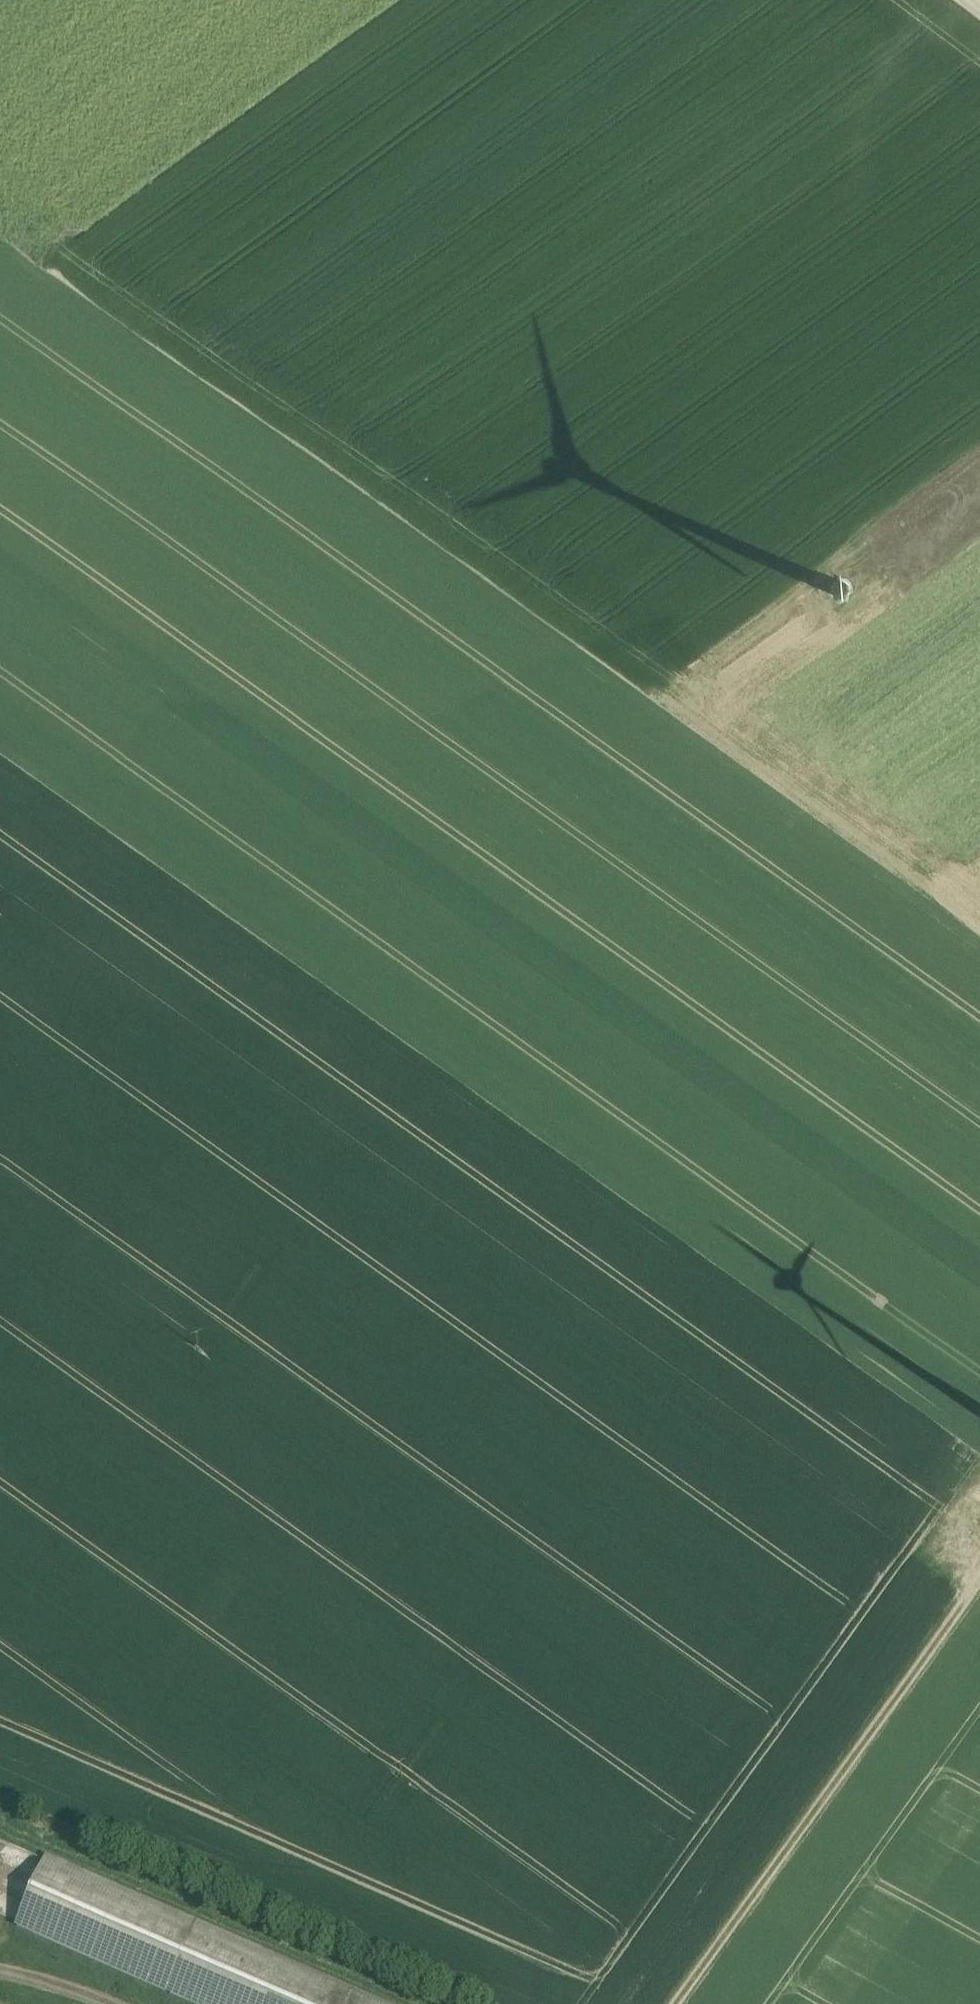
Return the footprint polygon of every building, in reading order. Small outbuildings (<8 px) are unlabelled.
[(46,1861),(19,1922),(206,2003),(375,2003),(46,1861)]
